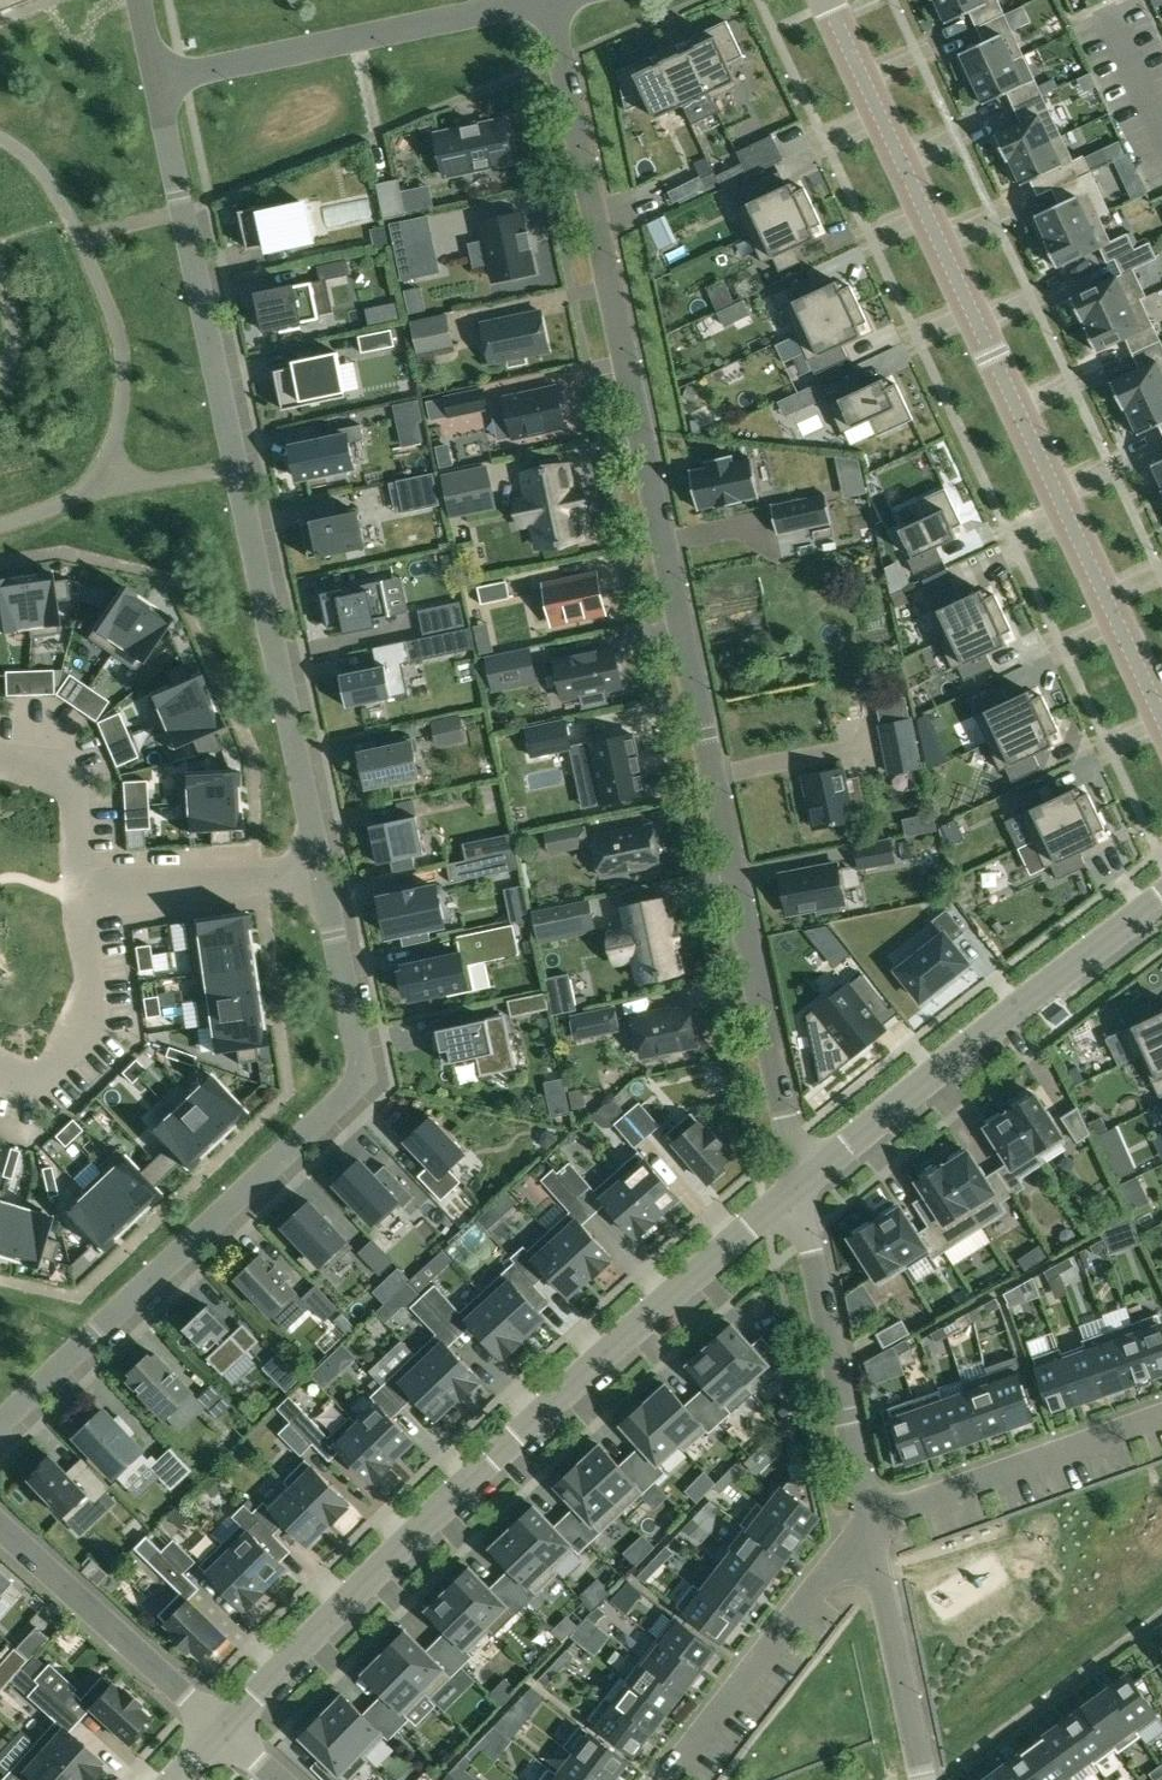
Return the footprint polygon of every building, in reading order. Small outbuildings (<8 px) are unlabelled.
[(0,11),(11,7),(9,0),(0,0),(0,11)] [(936,4),(933,5),(939,19),(943,18),(946,24),(970,13),(977,27),(1005,14),(998,0),(935,0),(936,4)] [(983,42),(960,53),(972,79),(1024,55),(1012,29),(1005,14),(977,27),(983,42)] [(697,46),(689,50),(711,98),(739,86),(728,63),(743,56),(727,21),(693,37),(697,46)] [(676,44),(658,53),(683,105),(691,122),(716,110),(711,99),(711,98),(689,50),(681,54),(676,44)] [(650,57),(618,72),(626,111),(648,101),(656,118),(683,105),(658,53),(657,53),(662,63),(655,66),(650,57)] [(1024,55),(972,79),(984,105),(1007,93),(1015,108),(1043,95),(1035,80),(1025,84),(1014,61),(1024,56),(1024,55)] [(1021,123),(995,135),(997,140),(1007,161),(1062,135),(1043,95),(1015,108),(1021,123)] [(483,125),(483,124),(463,128),(463,130),(436,135),(444,175),(472,170),(473,173),(496,168),(495,165),(514,161),(505,121),(483,125)] [(742,163),(748,177),(784,160),(772,135),(737,152),(742,163)] [(1062,135),(1007,161),(1007,162),(1010,161),(1012,165),(1008,167),(1015,181),(1019,179),(1022,185),(1045,174),(1052,189),(1080,176),(1091,171),(1083,155),(1073,160),(1062,135)] [(742,163),(729,169),(735,183),(748,177),(742,163)] [(1038,221),(1034,223),(1041,237),(1045,235),(1047,240),(1044,241),(1045,242),(1099,216),(1110,211),(1091,171),(1080,176),(1052,189),(1059,204),(1035,215),(1038,221)] [(718,182),(714,173),(701,179),(705,188),(718,182)] [(399,179),(377,184),(384,220),(406,215),(399,179)] [(750,235),(813,206),(805,188),(795,192),(791,183),(771,193),(764,179),(736,192),(743,206),(737,208),(750,235)] [(281,247),(311,241),(303,203),(285,208),(283,201),(240,211),(248,249),(268,244),(269,249),(281,247)] [(813,206),(750,235),(763,262),(773,258),(780,271),(800,262),(794,248),(816,238),(812,228),(821,224),(813,206)] [(486,240),(469,243),(475,268),(491,264),(494,279),(533,271),(529,249),(525,232),(521,215),(482,223),(486,240)] [(1099,216),(1045,242),(1057,267),(1100,248),(1107,262),(1115,258),(1135,249),(1128,233),(1111,241),(1099,216)] [(429,217),(391,225),(404,282),(441,273),(429,217)] [(374,248),(389,245),(384,225),(370,228),(374,248)] [(1122,274),(1071,298),(1082,322),(1085,321),(1086,323),(1146,295),(1134,269),(1157,258),(1150,242),(1135,249),(1115,258),(1122,274)] [(318,266),(321,281),(350,274),(347,260),(318,266)] [(784,309),(796,333),(859,304),(850,286),(841,290),(836,281),(817,290),(810,277),(772,295),(779,311),(784,309)] [(320,319),(313,282),(258,293),(260,306),(257,306),(262,331),(280,327),(281,330),(281,331),(281,333),(301,328),(300,323),(320,319)] [(734,302),(726,285),(709,293),(717,310),(734,302)] [(1087,326),(1085,327),(1096,352),(1125,338),(1132,353),(1160,340),(1153,325),(1141,299),(1146,296),(1146,295),(1086,323),(1087,326)] [(396,302),(365,308),(368,325),(400,318),(396,302)] [(859,304),(796,333),(815,374),(849,358),(842,345),(862,335),(858,326),(867,322),(859,304)] [(508,359),(509,366),(526,362),(524,355),(549,350),(541,311),(482,324),(490,363),(508,359)] [(417,353),(453,346),(447,318),(411,325),(417,353)] [(359,336),(362,353),(395,346),(391,329),(359,336)] [(1110,382),(1123,409),(1161,391),(1161,344),(1160,340),(1132,353),(1139,369),(1110,382)] [(295,366),(275,370),(283,409),(347,396),(337,352),(294,362),(295,366)] [(878,436),(913,419),(896,384),(887,388),(882,379),(863,388),(856,374),(823,390),(842,432),(870,419),(878,436)] [(557,388),(505,399),(513,437),(565,426),(557,388)] [(449,415),(449,416),(487,408),(483,389),(427,401),(430,419),(449,415)] [(1123,409),(1123,410),(1126,409),(1130,417),(1126,419),(1132,433),(1136,431),(1138,435),(1155,427),(1161,424),(1161,391),(1123,409)] [(394,406),(398,425),(416,421),(422,420),(418,401),(394,406)] [(339,436),(291,447),(293,458),(293,459),(295,468),(298,480),(354,468),(349,443),(364,440),(361,425),(338,430),(339,436)] [(451,444),(437,447),(441,470),(456,467),(451,444)] [(741,500),(759,496),(751,458),(733,462),(731,455),(707,460),(708,468),(690,472),(698,509),(716,505),(717,507),(741,502),(741,500)] [(1152,464),(1161,486),(1161,459),(1152,464)] [(571,489),(566,465),(548,469),(547,467),(542,468),(542,470),(524,474),(529,498),(524,499),(529,524),(534,523),(539,547),(557,543),(558,545),(563,544),(563,542),(581,538),(576,514),(586,512),(581,488),(571,489)] [(493,501),(486,466),(443,476),(450,510),(493,501)] [(439,502),(433,474),(412,479),(418,507),(439,502)] [(901,529),(914,557),(908,559),(915,574),(943,560),(937,547),(957,537),(952,528),(962,524),(945,488),(910,504),(918,521),(901,529)] [(777,533),(831,521),(826,495),(771,506),(777,533)] [(302,523),(309,558),(365,546),(358,512),(302,523)] [(50,573),(22,577),(30,638),(59,633),(55,601),(69,599),(66,579),(51,581),(50,573)] [(596,574),(544,585),(552,623),(604,612),(596,574)] [(0,630),(28,627),(29,638),(30,638),(22,577),(0,580),(0,629),(0,630)] [(344,626),(345,633),(377,626),(376,619),(390,616),(383,580),(322,593),(329,629),(344,626)] [(507,581),(478,587),(481,604),(510,598),(507,581)] [(941,641),(941,642),(1003,612),(995,594),(985,599),(981,590),(961,599),(955,585),(927,598),(946,638),(941,641)] [(122,587),(88,638),(111,654),(146,603),(122,587)] [(460,601),(446,604),(452,631),(466,628),(460,601)] [(146,603),(111,654),(135,670),(170,619),(146,603)] [(1003,612),(941,642),(954,669),(959,667),(965,680),(993,667),(987,653),(1006,644),(1002,635),(1012,630),(1003,612)] [(378,666),(340,674),(347,707),(409,695),(403,663),(411,661),(474,648),(470,628),(407,641),(374,648),(378,666)] [(494,689),(517,684),(536,680),(529,649),(487,658),(494,689)] [(619,653),(616,654),(615,649),(556,662),(563,698),(582,694),(584,706),(606,701),(604,690),(622,686),(619,670),(623,670),(619,653)] [(170,685),(146,696),(157,722),(208,700),(197,674),(189,677),(183,663),(164,671),(170,685)] [(14,671),(5,672),(5,686),(15,686),(14,671)] [(44,686),(53,685),(54,685),(53,671),(43,671),(43,672),(44,686)] [(65,679),(60,686),(68,692),(77,680),(68,674),(65,679)] [(975,716),(988,743),(1051,713),(1042,695),(1033,700),(1028,691),(1009,700),(1002,686),(974,700),(980,713),(975,716)] [(100,696),(87,716),(95,721),(108,701),(100,696)] [(208,700),(157,722),(169,749),(191,739),(198,754),(220,748),(212,730),(220,727),(208,700)] [(118,713),(96,722),(100,731),(122,722),(118,713)] [(1051,713),(988,743),(1001,770),(1006,767),(1012,781),(1040,768),(1034,754),(1054,745),(1050,736),(1059,731),(1051,713)] [(923,767),(913,717),(878,723),(888,774),(923,767)] [(461,718),(433,724),(436,738),(450,735),(451,742),(465,739),(461,718)] [(532,757),(571,748),(565,720),(526,728),(532,757)] [(601,803),(645,793),(640,770),(638,757),(637,757),(632,734),(588,743),(601,803)] [(395,781),(396,785),(420,780),(412,738),(387,743),(388,748),(360,754),(367,786),(395,781)] [(133,748),(111,757),(115,766),(137,757),(133,748)] [(842,768),(804,776),(815,828),(853,820),(869,817),(861,779),(845,782),(842,768)] [(235,771),(174,774),(175,803),(237,799),(235,771)] [(146,780),(132,781),(132,791),(147,790),(146,780)] [(1034,840),(1097,811),(1088,793),(1079,798),(1074,788),(1054,798),(1048,784),(1020,797),(1027,813),(1022,816),(1034,840)] [(237,799),(175,803),(175,804),(181,804),(183,831),(209,829),(210,845),(231,844),(230,828),(238,828),(237,799)] [(1097,811),(1034,840),(1047,868),(1052,865),(1058,879),(1086,866),(1080,852),(1100,843),(1095,834),(1105,829),(1097,811)] [(416,816),(370,826),(374,845),(372,846),(375,860),(377,860),(378,864),(391,861),(394,874),(416,869),(413,856),(424,854),(416,816)] [(148,819),(124,820),(125,830),(149,828),(148,819)] [(550,852),(564,849),(588,844),(584,825),(560,830),(546,833),(550,852)] [(652,826),(594,838),(601,875),(605,875),(605,876),(627,871),(627,870),(660,863),(652,826)] [(463,843),(466,860),(514,850),(510,833),(463,843)] [(890,840),(856,846),(860,868),(894,862),(890,840)] [(451,882),(489,875),(520,868),(516,849),(514,850),(466,860),(447,864),(451,882)] [(836,864),(780,876),(788,915),(817,909),(818,914),(842,909),(841,904),(845,903),(836,864)] [(397,896),(381,899),(388,934),(400,932),(403,945),(431,939),(428,926),(445,923),(437,887),(416,892),(416,889),(397,893),(397,896)] [(627,928),(618,930),(625,962),(633,960),(637,979),(682,969),(677,945),(678,945),(674,926),(673,926),(668,901),(623,910),(627,928)] [(589,902),(534,913),(540,942),(566,936),(564,929),(594,923),(589,902)] [(943,934),(897,970),(921,1000),(968,963),(952,942),(965,932),(947,909),(933,921),(943,934)] [(244,913),(184,922),(188,949),(248,940),(244,913)] [(520,954),(513,925),(470,934),(474,951),(405,966),(406,972),(401,973),(406,993),(410,992),(412,999),(447,991),(448,995),(474,990),(469,965),(520,954)] [(803,929),(814,944),(831,931),(826,925),(803,929)] [(248,940),(188,949),(191,975),(252,966),(248,940)] [(149,945),(135,947),(136,957),(151,955),(149,945)] [(151,955),(136,957),(138,971),(153,969),(151,955)] [(252,966),(191,975),(192,976),(197,975),(201,998),(195,999),(195,1000),(256,992),(252,966)] [(553,1014),(576,1009),(572,989),(568,973),(546,977),(549,994),(553,1014)] [(814,1012),(810,1016),(822,1079),(850,1057),(887,1028),(884,1024),(879,1018),(890,1009),(890,1008),(862,974),(851,983),(814,1012)] [(256,992),(195,1000),(199,1026),(260,1017),(256,992)] [(546,992),(508,999),(511,1017),(550,1009),(546,992)] [(157,996),(142,998),(144,1008),(158,1006),(157,996)] [(1135,1057),(1161,1045),(1161,1012),(1156,1014),(1150,1001),(1121,1014),(1128,1028),(1122,1030),(1135,1057)] [(158,1006),(144,1008),(145,1018),(160,1015),(158,1006)] [(698,1045),(690,1007),(634,1019),(642,1056),(651,1055),(652,1059),(670,1055),(669,1051),(698,1045)] [(590,1032),(618,1026),(614,1008),(586,1014),(590,1032)] [(438,1029),(439,1036),(440,1040),(445,1064),(481,1056),(485,1074),(479,1075),(480,1077),(517,1069),(516,1067),(513,1068),(504,1025),(505,1025),(503,1015),(438,1029)] [(260,1017),(199,1026),(199,1027),(210,1026),(214,1052),(235,1048),(238,1063),(258,1060),(255,1045),(264,1044),(260,1017)] [(1135,1057),(1136,1059),(1141,1056),(1159,1096),(1161,1095),(1161,1045),(1135,1057)] [(165,1057),(178,1061),(182,1051),(168,1047),(165,1057)] [(182,1051),(178,1061),(192,1066),(195,1056),(182,1051)] [(135,1059),(128,1066),(138,1076),(145,1070),(135,1059)] [(128,1066),(121,1073),(131,1083),(138,1076),(128,1066)] [(210,1076),(191,1094),(225,1131),(245,1112),(210,1076)] [(563,1077),(544,1081),(552,1116),(570,1112),(563,1077)] [(1014,1107),(1010,1110),(1043,1162),(1044,1161),(1041,1156),(1065,1141),(1035,1094),(1030,1097),(1028,1093),(1012,1103),(1014,1107)] [(191,1094),(172,1112),(206,1149),(225,1131),(191,1094)] [(640,1102),(627,1113),(648,1137),(660,1126),(640,1102)] [(1077,1107),(1062,1117),(1077,1141),(1090,1133),(1077,1107)] [(997,1170),(1012,1194),(1024,1187),(1018,1178),(1043,1162),(1010,1110),(1009,1110),(1010,1112),(1003,1116),(1000,1111),(985,1120),(989,1125),(986,1127),(1009,1162),(997,1170)] [(172,1112),(152,1131),(166,1146),(153,1159),(167,1174),(181,1161),(186,1167),(206,1149),(172,1112)] [(635,1147),(648,1137),(627,1113),(614,1124),(635,1147)] [(691,1113),(667,1134),(709,1183),(726,1168),(723,1165),(730,1158),(722,1148),(725,1146),(711,1129),(707,1132),(691,1113)] [(461,1182),(450,1170),(467,1153),(432,1116),(406,1141),(429,1166),(419,1176),(441,1200),(461,1182)] [(1108,1129),(1102,1116),(1088,1123),(1095,1135),(1108,1129)] [(72,1119),(61,1129),(71,1140),(82,1130),(72,1119)] [(61,1129),(54,1136),(64,1146),(71,1140),(61,1129)] [(1001,1202),(1012,1194),(997,1170),(985,1177),(968,1151),(966,1153),(962,1147),(948,1157),(951,1162),(944,1166),(943,1165),(942,1166),(981,1227),(1006,1211),(1001,1202)] [(10,1148),(6,1162),(15,1165),(19,1151),(10,1148)] [(117,1148),(97,1167),(139,1212),(159,1193),(153,1187),(167,1174),(153,1159),(139,1172),(117,1148)] [(617,1171),(656,1216),(679,1197),(639,1151),(617,1171)] [(374,1175),(360,1161),(336,1184),(377,1227),(400,1205),(403,1208),(415,1196),(385,1165),(374,1175)] [(6,1162),(1,1176),(11,1179),(15,1165),(6,1162)] [(558,1173),(579,1197),(591,1186),(570,1162),(558,1173)] [(929,1226),(945,1250),(981,1227),(942,1166),(938,1168),(936,1164),(920,1175),(922,1178),(917,1182),(941,1218),(929,1226)] [(51,1167),(41,1169),(44,1183),(54,1181),(51,1167)] [(100,1172),(82,1189),(120,1230),(139,1212),(97,1167),(96,1168),(100,1172)] [(566,1207),(579,1197),(558,1173),(554,1168),(542,1180),(566,1207)] [(653,1219),(656,1216),(617,1171),(594,1190),(633,1236),(637,1233),(640,1236),(656,1222),(653,1219)] [(54,1181),(44,1183),(48,1197),(57,1195),(54,1181)] [(85,1194),(66,1212),(101,1248),(120,1230),(82,1189),(81,1190),(85,1194)] [(0,1198),(0,1254),(10,1257),(24,1209),(0,1202),(4,1191),(2,1191),(0,1198)] [(353,1247),(310,1202),(284,1226),(307,1250),(298,1259),(312,1273),(320,1265),(327,1272),(353,1247)] [(932,1258),(945,1250),(929,1226),(917,1233),(900,1207),(898,1208),(895,1203),(880,1212),(884,1217),(876,1222),(875,1221),(904,1268),(929,1253),(932,1258)] [(502,1216),(492,1205),(477,1218),(487,1229),(502,1216)] [(24,1209),(10,1257),(36,1265),(38,1257),(53,1261),(59,1242),(44,1237),(50,1217),(24,1209)] [(570,1211),(549,1231),(589,1276),(592,1274),(594,1277),(611,1262),(608,1259),(611,1256),(570,1211)] [(879,1284),(904,1268),(875,1221),(871,1224),(868,1220),(852,1230),(854,1234),(850,1237),(879,1284)] [(460,1265),(492,1236),(478,1221),(446,1250),(460,1265)] [(524,1246),(511,1258),(536,1284),(547,1274),(567,1296),(589,1276),(549,1231),(528,1250),(524,1246)] [(1103,1239),(1108,1248),(1121,1241),(1116,1232),(1103,1239)] [(372,1239),(358,1252),(380,1275),(394,1262),(372,1239)] [(1108,1248),(1103,1239),(1091,1246),(1095,1255),(1108,1248)] [(1045,1255),(1039,1246),(1031,1252),(1037,1261),(1045,1255)] [(443,1249),(430,1261),(440,1272),(452,1260),(443,1249)] [(243,1273),(237,1278),(271,1315),(267,1319),(283,1336),(312,1308),(302,1298),(297,1292),(286,1281),(288,1279),(275,1266),(273,1268),(261,1255),(255,1261),(252,1257),(239,1269),(243,1273)] [(515,1262),(482,1292),(522,1337),(544,1317),(524,1295),(536,1284),(511,1258),(515,1262)] [(1057,1265),(1062,1273),(1075,1266),(1070,1258),(1057,1265)] [(1062,1273),(1057,1265),(1044,1272),(1049,1280),(1062,1273)] [(435,1284),(423,1296),(444,1319),(456,1308),(435,1284)] [(325,1321),(338,1309),(316,1285),(302,1298),(312,1308),(325,1321)] [(1016,1287),(1004,1294),(1008,1302),(1021,1295),(1016,1287)] [(522,1337),(482,1292),(460,1312),(500,1357),(503,1354),(506,1357),(523,1342),(520,1339),(522,1337)] [(444,1319),(423,1296),(411,1307),(432,1330),(444,1319)] [(996,1298),(983,1305),(988,1314),(1001,1307),(996,1298)] [(209,1305),(185,1327),(207,1351),(217,1342),(221,1346),(208,1359),(221,1374),(222,1373),(234,1385),(257,1363),(245,1351),(242,1347),(242,1346),(236,1340),(235,1341),(231,1336),(225,1342),(221,1338),(227,1332),(228,1332),(231,1329),(209,1305)] [(356,1328),(342,1313),(334,1320),(348,1335),(356,1328)] [(1151,1376),(1161,1372),(1161,1324),(1158,1314),(1133,1323),(1151,1376)] [(956,1320),(944,1327),(948,1335),(961,1328),(956,1320)] [(911,1335),(904,1322),(878,1336),(886,1349),(911,1335)] [(1151,1376),(1133,1323),(1108,1331),(1127,1384),(1140,1380),(1144,1382),(1148,1381),(1149,1377),(1151,1376)] [(710,1344),(754,1393),(776,1373),(787,1363),(767,1341),(756,1351),(733,1324),(710,1344)] [(948,1335),(944,1327),(931,1334),(936,1342),(948,1335)] [(1083,1340),(1102,1393),(1127,1384),(1108,1331),(1083,1340)] [(437,1333),(415,1354),(457,1398),(459,1395),(462,1398),(478,1383),(475,1380),(478,1377),(437,1333)] [(906,1339),(894,1346),(898,1355),(911,1348),(906,1339)] [(1102,1393),(1083,1340),(1082,1340),(1084,1345),(1062,1352),(1060,1348),(1059,1348),(1078,1402),(1102,1393)] [(700,1400),(720,1423),(732,1412),(724,1404),(745,1385),(753,1394),(754,1393),(710,1344),(709,1345),(710,1345),(688,1365),(707,1385),(711,1391),(700,1400)] [(898,1355),(894,1346),(881,1353),(886,1362),(898,1355)] [(1078,1402),(1059,1348),(1033,1357),(1040,1378),(1035,1379),(1043,1401),(1048,1400),(1052,1411),(1078,1402)] [(286,1392),(301,1378),(278,1353),(263,1367),(286,1392)] [(135,1375),(131,1379),(167,1417),(193,1392),(157,1354),(152,1359),(149,1356),(132,1372),(135,1375)] [(415,1354),(383,1385),(403,1407),(415,1397),(435,1418),(457,1398),(415,1354)] [(1016,1356),(985,1367),(988,1373),(1006,1427),(1032,1417),(1028,1406),(1033,1404),(1026,1383),(1016,1356)] [(988,1373),(963,1382),(982,1435),(1006,1427),(988,1373)] [(940,1390),(939,1391),(957,1444),(982,1435),(963,1382),(962,1382),(966,1394),(944,1402),(940,1390)] [(211,1384),(197,1398),(217,1418),(231,1405),(211,1384)] [(351,1416),(350,1417),(391,1460),(413,1440),(392,1418),(403,1407),(383,1385),(371,1396),(375,1401),(355,1420),(351,1416)] [(645,1404),(644,1404),(686,1450),(707,1431),(709,1433),(720,1423),(700,1400),(690,1410),(666,1385),(645,1404)] [(939,1391),(914,1399),(933,1453),(957,1444),(939,1391)] [(933,1453),(914,1399),(888,1408),(892,1420),(885,1422),(894,1466),(933,1453)] [(645,1451),(635,1460),(655,1482),(666,1472),(658,1464),(679,1445),(685,1451),(686,1450),(644,1404),(622,1425),(645,1451)] [(303,1410),(291,1421),(313,1444),(325,1432),(303,1410)] [(115,1424),(103,1411),(78,1436),(124,1483),(149,1460),(129,1439),(136,1432),(122,1418),(115,1424)] [(391,1460),(350,1417),(328,1437),(370,1481),(373,1478),(376,1481),(392,1466),(389,1462),(391,1460)] [(313,1444),(291,1421),(279,1433),(301,1455),(313,1444)] [(768,1437),(744,1463),(758,1476),(782,1451),(768,1437)] [(655,1482),(635,1460),(624,1470),(600,1445),(579,1464),(578,1465),(623,1513),(644,1493),(644,1492),(655,1482)] [(172,1448),(158,1461),(178,1483),(193,1469),(172,1448)] [(50,1455),(26,1478),(67,1522),(90,1500),(94,1504),(111,1488),(89,1465),(73,1480),(50,1455)] [(285,1480),(327,1523),(330,1520),(333,1523),(349,1508),(346,1504),(349,1501),(306,1459),(285,1480)] [(580,1511),(570,1521),(590,1543),(623,1513),(578,1465),(556,1486),(580,1511)] [(723,1476),(730,1483),(740,1472),(733,1466),(723,1476)] [(730,1483),(723,1476),(713,1487),(720,1493),(730,1483)] [(758,1501),(757,1503),(801,1537),(818,1515),(810,1477),(788,1481),(767,1509),(758,1501)] [(245,1504),(274,1534),(285,1523),(307,1544),(327,1523),(285,1480),(284,1481),(288,1485),(268,1505),(264,1501),(253,1512),(245,1504)] [(180,1502),(167,1515),(180,1527),(192,1514),(180,1502)] [(757,1503),(741,1523),(785,1558),(801,1537),(757,1503)] [(274,1534),(245,1504),(233,1516),(241,1525),(221,1544),(264,1587),(285,1566),(264,1545),(274,1534)] [(570,1521),(559,1531),(535,1506),(513,1527),(558,1574),(559,1573),(555,1569),(575,1549),(579,1553),(590,1543),(570,1521)] [(693,1518),(700,1525),(710,1515),(703,1508),(693,1518)] [(700,1525),(693,1518),(683,1529),(690,1536),(700,1525)] [(785,1558),(741,1523),(740,1524),(744,1527),(729,1546),(769,1578),(785,1558)] [(558,1574),(513,1527),(512,1527),(512,1528),(492,1548),(516,1573),(505,1583),(526,1604),(536,1594),(558,1574)] [(148,1536),(136,1549),(173,1585),(180,1592),(158,1615),(176,1632),(173,1635),(189,1650),(192,1647),(201,1657),(208,1650),(211,1653),(227,1637),(189,1600),(201,1587),(185,1572),(163,1550),(148,1536)] [(163,1550),(185,1572),(196,1561),(174,1539),(163,1550)] [(264,1587),(221,1544),(199,1566),(242,1608),(246,1605),(249,1608),(264,1592),(261,1589),(264,1587)] [(667,1546),(656,1556),(664,1563),(674,1552),(667,1546)] [(753,1599),(769,1578),(729,1546),(728,1548),(733,1552),(718,1571),(753,1599)] [(646,1567),(638,1576),(645,1582),(653,1573),(664,1563),(656,1556),(646,1567)] [(93,1560),(83,1571),(98,1585),(108,1574),(93,1560)] [(449,1589),(490,1631),(491,1630),(487,1626),(507,1607),(515,1615),(526,1604),(505,1583),(495,1593),(490,1588),(470,1568),(449,1589)] [(694,1583),(693,1584),(738,1619),(753,1599),(718,1571),(703,1591),(694,1583)] [(0,1594),(11,1582),(0,1573),(0,1594)] [(721,1641),(738,1619),(693,1584),(676,1606),(721,1641)] [(441,1645),(463,1666),(473,1656),(469,1652),(490,1631),(449,1589),(448,1589),(448,1590),(428,1610),(452,1635),(441,1645)] [(622,1592),(612,1602),(619,1609),(629,1599),(622,1592)] [(588,1617),(596,1624),(606,1613),(598,1606),(588,1617)] [(600,1627),(596,1624),(588,1617),(574,1632),(587,1643),(600,1627)] [(674,1617),(657,1638),(698,1670),(706,1659),(711,1659),(713,1656),(712,1652),(715,1648),(674,1617)] [(35,1626),(15,1648),(27,1659),(47,1638),(35,1626)] [(406,1631),(385,1652),(431,1698),(463,1666),(441,1645),(431,1656),(406,1631)] [(657,1638),(641,1659),(682,1691),(698,1670),(657,1638)] [(557,1660),(564,1666),(574,1656),(567,1649),(557,1660)] [(431,1698),(385,1652),(384,1653),(385,1653),(364,1673),(389,1698),(378,1708),(400,1729),(410,1719),(406,1715),(426,1695),(430,1699),(431,1698)] [(641,1659),(625,1679),(666,1711),(682,1691),(641,1659)] [(564,1666),(557,1660),(547,1670),(554,1677),(564,1666)] [(35,1677),(62,1702),(75,1688),(48,1663),(35,1677)] [(1107,1691),(1140,1737),(1141,1736),(1148,1744),(1161,1734),(1161,1725),(1157,1718),(1160,1716),(1149,1702),(1153,1699),(1143,1678),(1135,1684),(1129,1675),(1107,1691)] [(101,1676),(79,1699),(127,1743),(142,1726),(139,1723),(146,1716),(136,1707),(139,1704),(122,1689),(119,1692),(101,1676)] [(621,1676),(605,1697),(650,1732),(666,1711),(625,1679),(621,1676)] [(49,1717),(62,1702),(35,1677),(33,1680),(37,1684),(26,1696),(49,1717)] [(1119,1752),(1140,1737),(1107,1691),(1086,1706),(1119,1752)] [(378,1708),(368,1719),(343,1695),(323,1715),(322,1716),(369,1761),(369,1760),(365,1756),(386,1736),(390,1739),(400,1729),(378,1708)] [(522,1696),(512,1707),(519,1713),(529,1703),(522,1696)] [(650,1732),(605,1697),(588,1719),(633,1753),(650,1732)] [(1119,1752),(1086,1706),(1065,1722),(1095,1764),(1115,1749),(1118,1753),(1119,1752)] [(519,1713),(512,1707),(502,1717),(509,1724),(519,1713)] [(301,1737),(326,1762),(316,1772),(324,1779),(350,1779),(369,1761),(322,1716),(301,1737)] [(76,1779),(81,1779),(82,1779),(87,1779),(99,1766),(96,1763),(99,1760),(54,1720),(34,1742),(76,1779)] [(1094,1764),(1095,1764),(1065,1722),(1044,1737),(1074,1779),(1076,1778),(1071,1772),(1090,1759),(1094,1764)] [(486,1734),(476,1744),(483,1751),(493,1741),(486,1734)] [(606,1779),(612,1779),(627,1761),(592,1734),(575,1755),(606,1779)] [(1023,1753),(1043,1779),(1073,1779),(1074,1779),(1044,1737),(1023,1753)] [(34,1742),(4,1776),(8,1779),(76,1779),(34,1742)] [(483,1751),(476,1744),(466,1755),(473,1761),(483,1751)] [(1023,1753),(1002,1768),(1011,1779),(1043,1779),(1023,1753)] [(549,1768),(564,1779),(606,1779),(575,1755),(560,1775),(550,1767),(549,1768)] [(1161,1765),(1149,1773),(1154,1779),(1157,1779),(1161,1776),(1161,1766),(1161,1765)] [(540,1779),(564,1779),(549,1768),(540,1779)] [(985,1779),(1011,1779),(1002,1768),(985,1779)]
